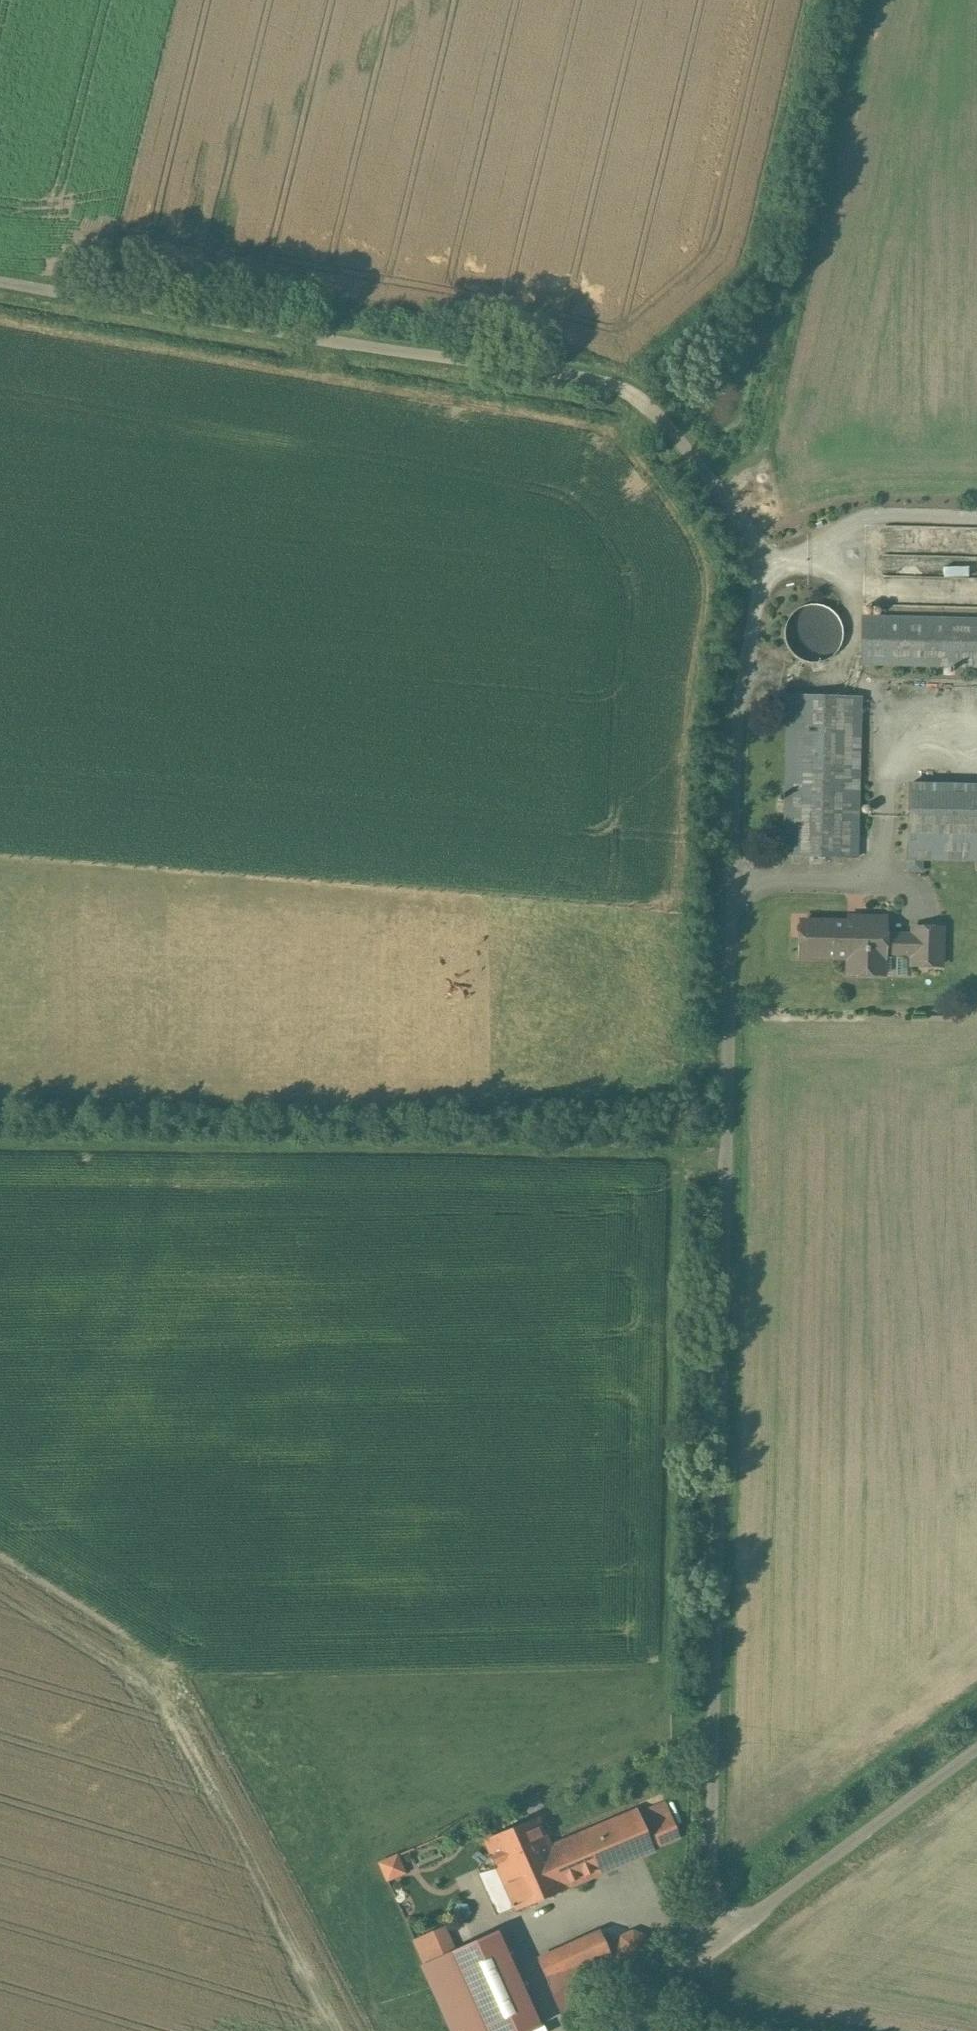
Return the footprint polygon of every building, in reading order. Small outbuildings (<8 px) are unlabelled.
[(788,622),(786,631),(786,640),(790,648),(795,655),(803,659),(811,661),(820,661),(829,657),(835,652),(840,643),(842,634),(840,624),(836,615),(828,609),(819,605),(809,605),(800,609),(792,615),(788,622)] [(976,665),(976,613),(863,612),(862,665),(976,665)] [(859,858),(860,699),(783,699),(782,857),(859,858)] [(908,778),(906,860),(976,862),(976,780),(908,778)] [(886,956),(887,931),(887,911),(845,910),(845,919),(799,917),(797,962),(844,963),(843,976),(885,977),(886,956)] [(910,925),(909,931),(887,931),(886,956),(909,957),(915,957),(915,966),(942,966),(943,926),(910,925)] [(639,1813),(653,1848),(679,1836),(666,1802),(639,1813)] [(558,1863),(504,1885),(513,1910),(614,1865),(653,1848),(639,1813),(636,1810),(550,1846),(558,1863)] [(558,1863),(550,1846),(537,1817),(485,1840),(504,1885),(558,1863)] [(392,1883),(415,1872),(405,1852),(382,1863),(392,1883)] [(600,1931),(537,1959),(552,1992),(614,1964),(600,1931)] [(454,1951),(490,2030),(524,2030),(538,2025),(497,1932),(479,1940),(476,1933),(468,1935),(472,1943),(454,1951)]
